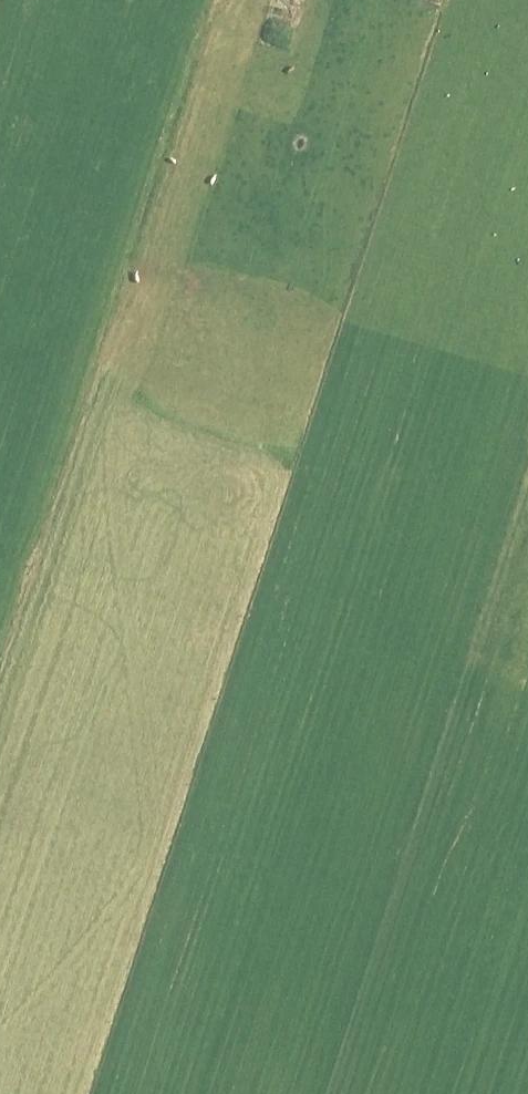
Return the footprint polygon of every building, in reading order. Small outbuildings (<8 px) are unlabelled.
[(279,51),(285,40),(267,30),(261,42),(279,51)]
